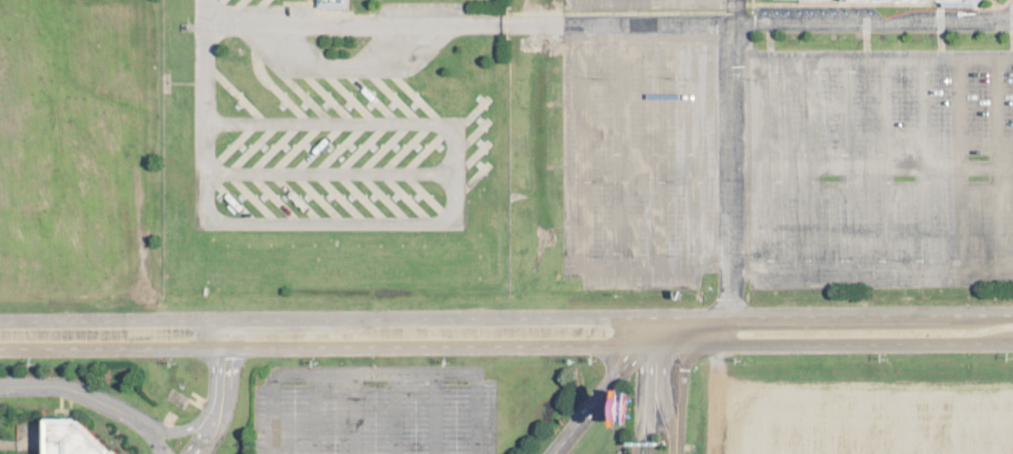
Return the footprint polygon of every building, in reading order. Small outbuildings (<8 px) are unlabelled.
[(323,10),(359,10),(359,0),(323,0),(323,10)] [(123,450),(118,450),(91,422),(19,422),(20,451),(55,450),(55,453),(127,453),(123,450)]
